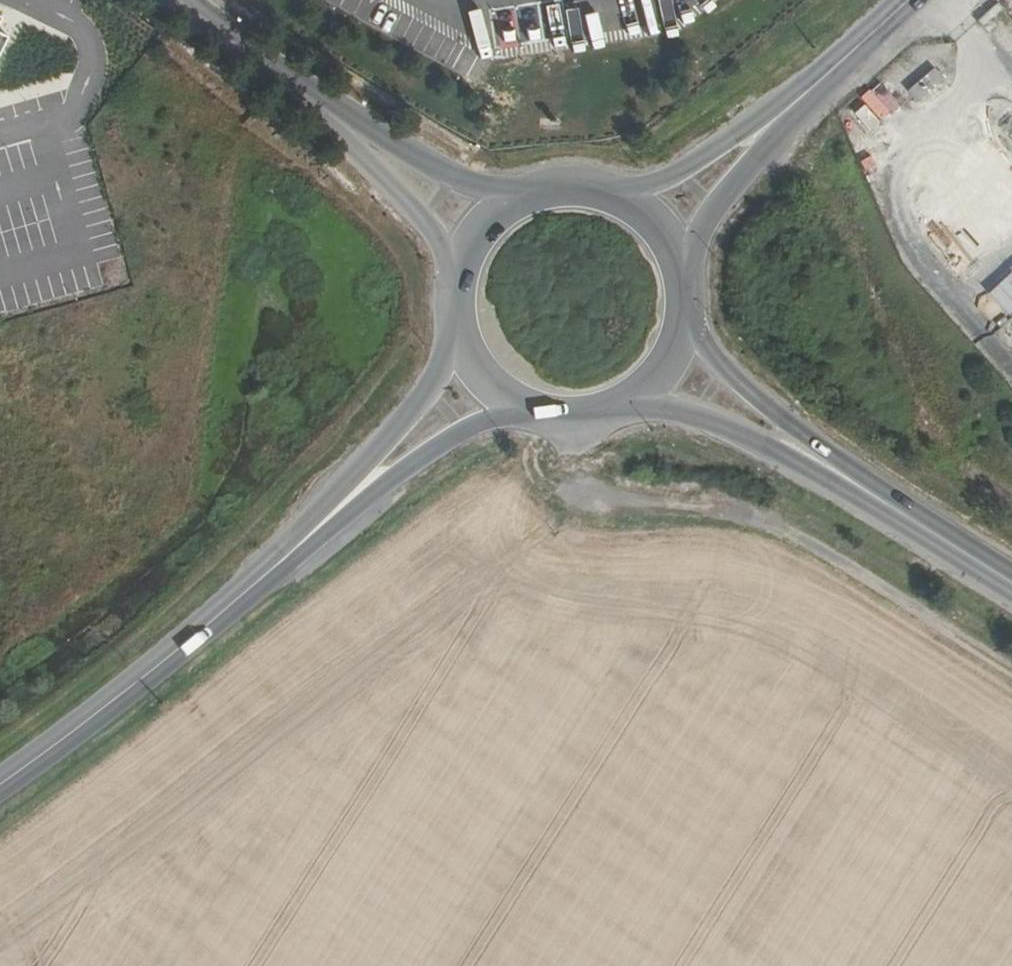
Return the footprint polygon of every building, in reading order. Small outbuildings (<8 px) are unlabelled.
[(999,6),(981,17),(991,33),(1009,22),(999,6)] [(907,92),(916,103),(944,80),(934,69),(907,92)] [(865,108),(855,116),(869,131),(878,123),(865,108)]
